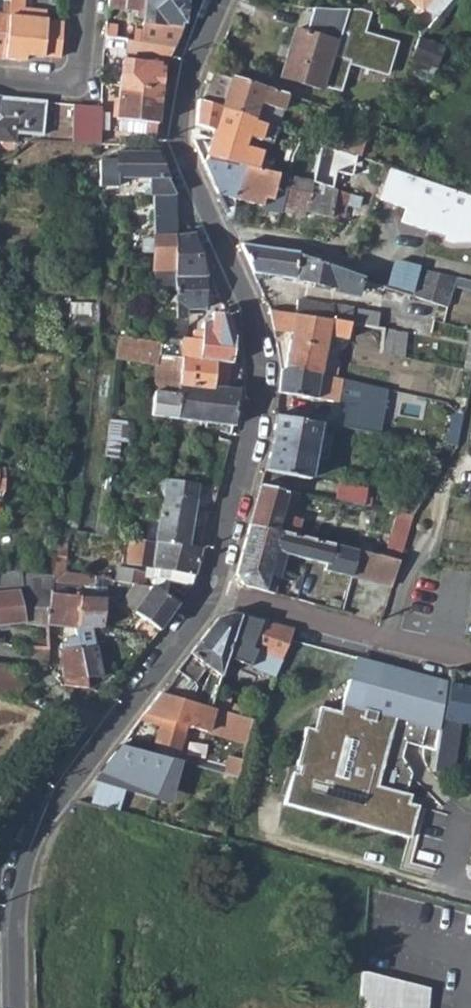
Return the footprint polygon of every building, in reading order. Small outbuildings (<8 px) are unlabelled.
[(9,9),(13,9),(14,7),(22,7),(22,0),(10,0),(10,2),(9,9)] [(107,12),(123,14),(124,0),(108,0),(107,12)] [(135,11),(143,12),(143,22),(177,27),(178,22),(183,22),(185,2),(161,0),(136,0),(135,11)] [(421,14),(433,0),(404,0),(421,14)] [(5,59),(9,9),(10,2),(3,1),(0,1),(0,8),(4,8),(3,15),(0,15),(0,59),(5,59)] [(293,29),(277,76),(318,89),(319,86),(337,92),(342,76),(339,75),(344,61),(347,62),(385,75),(395,44),(362,33),(370,10),(360,7),(315,6),(304,32),(293,29)] [(13,9),(12,16),(45,19),(47,10),(22,7),(14,7),(13,9)] [(9,9),(5,59),(28,61),(28,56),(61,57),(64,22),(12,16),(13,9),(9,9)] [(106,23),(105,37),(126,40),(172,47),(177,36),(106,23)] [(420,35),(413,56),(419,58),(437,64),(440,56),(444,43),(420,35)] [(126,40),(126,49),(152,54),(153,51),(168,56),(172,47),(126,40)] [(444,43),(440,56),(454,59),(458,48),(444,43)] [(419,58),(414,72),(433,78),(437,64),(419,58)] [(122,61),(120,86),(158,88),(160,68),(157,67),(157,64),(122,61)] [(211,69),(202,99),(219,106),(219,108),(250,119),(257,102),(279,109),(280,110),(285,94),(211,69)] [(120,86),(116,120),(155,123),(158,88),(120,86)] [(14,141),(15,131),(44,134),(47,101),(0,97),(0,140),(14,141)] [(196,97),(194,123),(211,129),(205,155),(265,172),(267,165),(258,162),(260,154),(242,148),(248,129),(259,138),(272,142),(276,128),(272,127),(250,119),(219,108),(219,106),(202,99),(196,97)] [(257,102),(250,119),(272,127),(279,109),(257,102)] [(73,104),(69,144),(96,144),(99,106),(73,104)] [(324,129),(320,142),(355,155),(360,142),(324,129)] [(99,184),(119,185),(119,174),(148,175),(148,195),(155,195),(174,194),(166,176),(156,151),(117,150),(117,160),(99,160),(99,184)] [(205,155),(202,160),(216,193),(288,212),(288,215),(313,221),(314,214),(339,221),(344,204),(356,207),(359,198),(265,172),(205,155)] [(443,209),(470,218),(470,195),(451,188),(443,209)] [(174,194),(155,195),(153,291),(176,294),(176,274),(203,272),(191,232),(175,232),(174,194)] [(298,249),(239,243),(252,272),(293,278),(298,251),(298,249)] [(298,251),(293,278),(334,288),(333,292),(354,298),(360,277),(298,251)] [(411,294),(410,295),(445,304),(450,275),(417,268),(411,294)] [(157,344),(156,357),(179,359),(229,363),(235,338),(227,313),(213,312),(212,323),(202,323),(202,331),(195,330),(194,339),(185,339),(185,324),(188,325),(197,317),(196,314),(187,314),(187,309),(204,308),(203,272),(176,274),(176,294),(177,314),(164,314),(162,345),(157,344)] [(297,298),(295,310),(349,321),(352,308),(297,298)] [(356,306),(353,320),(379,325),(381,311),(356,306)] [(295,310),(268,310),(271,330),(291,328),(283,365),(319,373),(327,336),(353,341),(378,346),(381,327),(349,321),(295,310)] [(387,328),(383,348),(404,353),(409,333),(387,328)] [(119,341),(118,357),(155,360),(153,381),(178,385),(179,359),(156,357),(157,344),(119,341)] [(377,351),(375,360),(387,362),(389,353),(377,351)] [(179,359),(178,385),(232,389),(234,363),(229,363),(179,359)] [(283,365),(278,364),(277,392),(312,400),(314,396),(336,402),(342,378),(319,373),(283,365)] [(153,381),(150,416),(173,419),(178,385),(153,381)] [(178,385),(173,419),(233,425),(238,389),(232,389),(178,385)] [(345,409),(342,426),(370,430),(372,414),(345,409)] [(444,443),(456,445),(463,415),(450,412),(444,443)] [(272,442),(264,470),(309,478),(317,434),(319,422),(275,415),(272,442)] [(112,418),(107,452),(119,454),(123,421),(112,418)] [(319,422),(317,434),(330,436),(332,424),(319,422)] [(156,502),(153,541),(187,545),(193,500),(180,499),(181,482),(158,478),(156,502)] [(336,484),(332,499),(361,506),(365,491),(336,484)] [(259,485),(248,523),(275,530),(279,514),(285,492),(259,485)] [(285,492),(279,514),(291,517),(298,493),(286,490),(285,492)] [(148,502),(143,540),(153,541),(156,502),(148,502)] [(99,507),(97,518),(105,520),(106,509),(99,507)] [(397,514),(384,557),(399,561),(412,517),(397,514)] [(248,523),(234,573),(241,585),(275,593),(285,554),(286,551),(274,548),(279,531),(275,530),(248,523)] [(57,529),(54,570),(65,571),(69,531),(57,529)] [(279,531),(274,548),(286,551),(285,554),(314,561),(311,571),(322,574),(323,570),(351,577),(357,550),(279,531)] [(129,539),(125,562),(151,566),(148,586),(152,587),(164,595),(166,582),(188,584),(200,546),(187,545),(153,541),(143,540),(129,539)] [(357,550),(351,577),(391,586),(399,561),(384,557),(357,550)] [(120,567),(117,581),(131,583),(134,569),(120,567)] [(20,625),(19,595),(23,595),(23,575),(14,575),(14,569),(0,570),(0,625),(20,625)] [(134,569),(131,583),(141,585),(143,585),(145,571),(134,569)] [(65,571),(54,570),(53,585),(83,586),(90,586),(89,576),(65,571)] [(108,579),(96,576),(95,586),(95,596),(110,597),(108,579)] [(53,585),(52,595),(51,625),(76,628),(77,637),(66,638),(66,643),(60,643),(62,686),(84,689),(81,677),(83,595),(83,586),(53,585)] [(141,585),(128,605),(135,610),(152,587),(148,586),(143,585),(141,585)] [(135,610),(134,612),(148,621),(141,631),(151,639),(177,604),(164,595),(152,587),(135,610)] [(365,594),(359,616),(379,621),(386,599),(365,594)] [(23,595),(19,595),(20,625),(51,625),(52,595),(23,595)] [(95,596),(83,595),(81,677),(96,677),(97,630),(113,628),(110,597),(95,596)] [(214,618),(159,691),(166,693),(188,699),(195,686),(192,683),(205,666),(210,670),(194,701),(205,705),(223,658),(231,639),(238,623),(241,615),(233,612),(214,618)] [(238,623),(231,639),(245,645),(254,648),(282,660),(294,629),(241,615),(238,623)] [(231,639),(223,658),(237,663),(245,645),(231,639)] [(254,648),(247,667),(274,678),(282,660),(254,648)] [(30,652),(28,656),(47,666),(48,654),(30,652)] [(349,679),(366,684),(373,661),(355,657),(349,679)] [(366,684),(349,679),(340,711),(320,706),(313,729),(305,727),(295,765),(299,766),(297,773),(292,771),(283,803),(408,838),(417,806),(408,803),(410,794),(405,794),(411,773),(402,757),(406,742),(437,750),(449,680),(373,661),(366,684)] [(0,669),(0,699),(12,701),(17,700),(16,667),(0,665),(0,669)] [(205,666),(192,683),(195,686),(194,690),(198,692),(210,670),(205,666)] [(470,716),(470,672),(451,667),(449,680),(437,750),(434,772),(449,772),(458,714),(470,716)] [(166,693),(154,745),(178,751),(184,727),(206,733),(208,724),(247,733),(251,720),(205,705),(194,701),(188,699),(166,693)] [(99,770),(154,795),(169,757),(119,743),(99,770)] [(99,781),(92,804),(96,806),(116,810),(117,811),(122,789),(99,781)] [(361,972),(358,1007),(428,1007),(429,989),(367,972),(361,972)]
